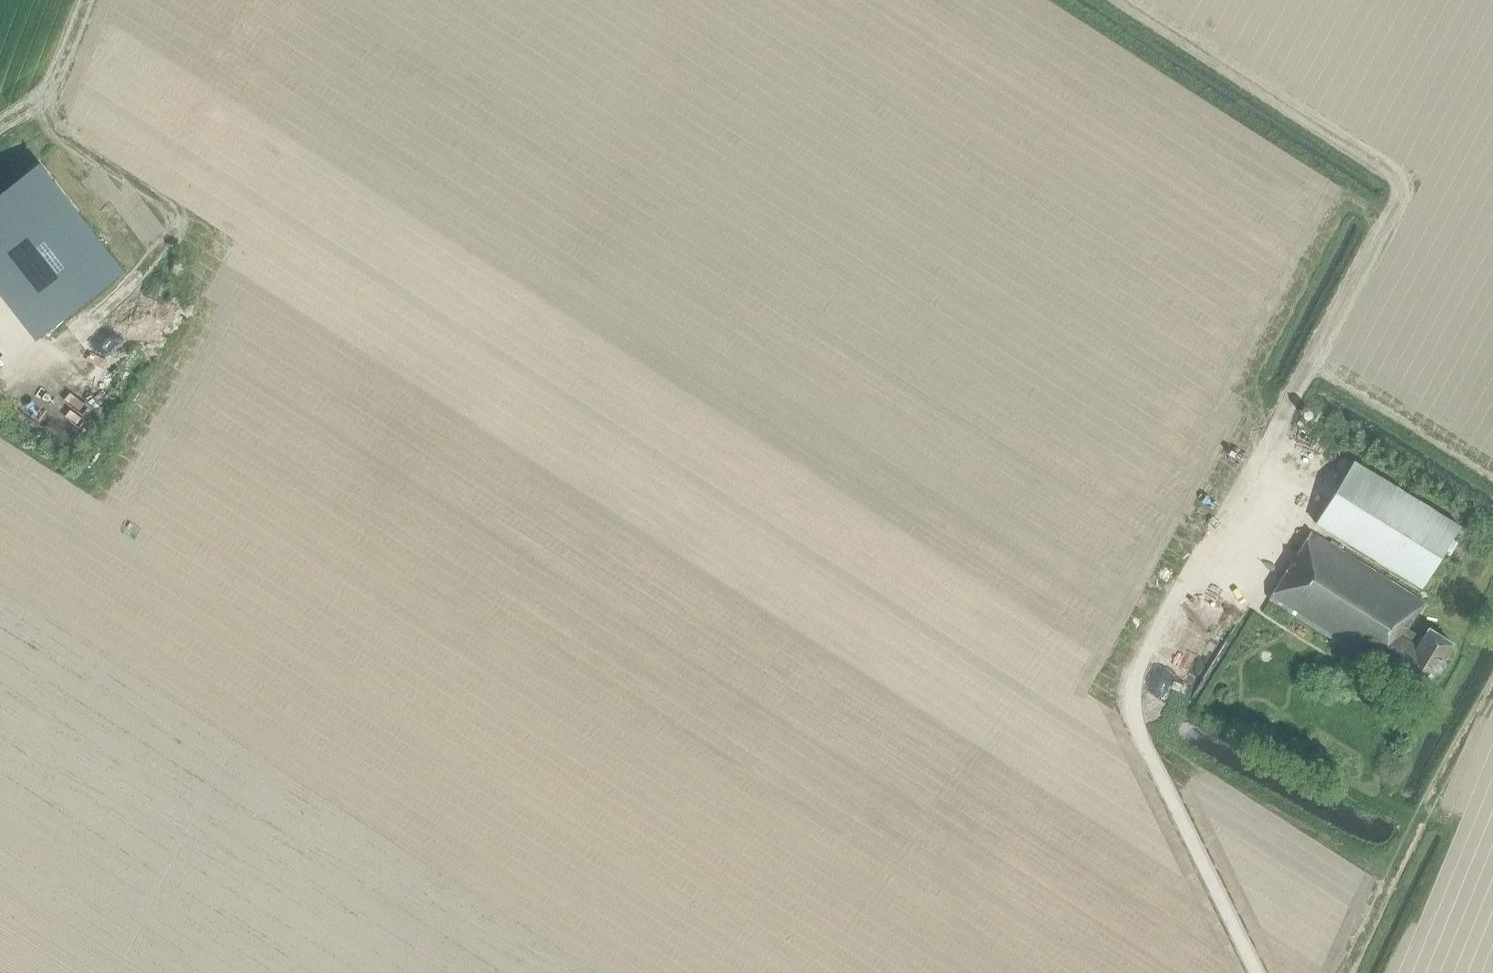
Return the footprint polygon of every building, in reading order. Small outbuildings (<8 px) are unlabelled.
[(0,193),(0,270),(27,304),(102,245),(39,163),(0,193)] [(39,312),(81,370),(118,344),(83,296),(78,301),(70,290),(39,312)] [(1420,588),(1459,525),(1353,460),(1315,524),(1420,588)] [(1424,687),(1452,643),(1427,628),(1421,637),(1406,629),(1419,607),(1306,536),(1268,599),(1371,662),(1375,654),(1400,669),(1399,672),(1424,687)]
